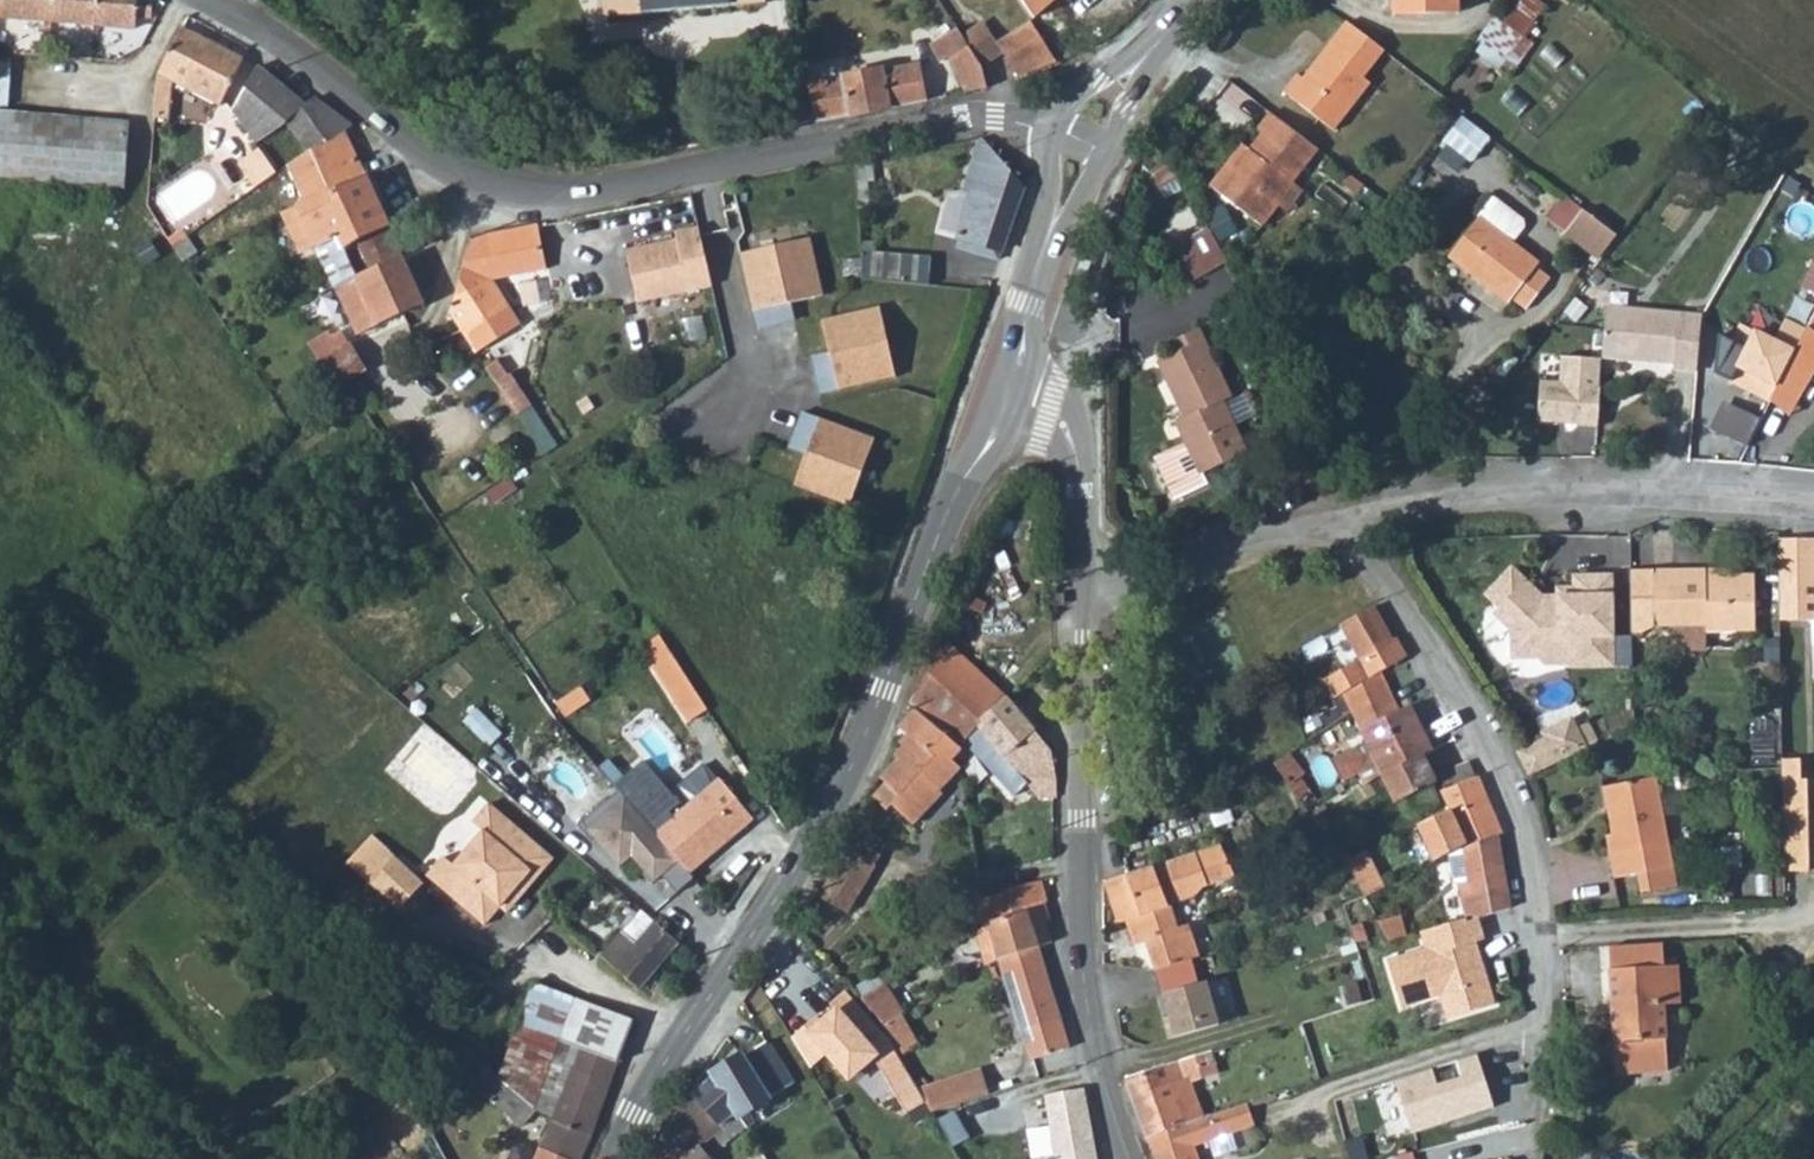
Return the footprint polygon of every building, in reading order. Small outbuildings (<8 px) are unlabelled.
[(49,21),(50,0),(0,0),(0,16),(49,21)] [(95,26),(97,0),(50,0),(49,21),(95,26)] [(95,26),(134,29),(135,18),(148,18),(150,0),(97,0),(95,26)] [(614,20),(770,2),(770,0),(611,0),(614,20)] [(1035,21),(1065,0),(1021,0),(1035,21)] [(1513,70),(1550,8),(1537,0),(1509,0),(1479,50),(1513,70)] [(1336,90),(1351,74),(1376,44),(1351,21),(1342,15),(1292,72),(1286,67),(1269,86),(1317,129),(1344,99),(1336,90)] [(1059,65),(1035,21),(1000,42),(1012,62),(1022,84),(1059,65)] [(155,112),(170,114),(171,83),(219,105),(242,59),(181,27),(160,68),(158,75),(155,112)] [(960,31),(932,38),(936,57),(955,53),(966,91),(989,85),(988,77),(985,70),(970,47),(960,31)] [(985,70),(988,77),(1012,62),(1000,42),(993,32),(970,47),(985,70)] [(811,82),(816,123),(924,100),(916,62),(811,82)] [(0,63),(0,105),(9,106),(13,64),(0,63)] [(230,111),(258,145),(284,124),(287,121),(308,105),(255,71),(230,111)] [(1336,90),(1344,99),(1359,82),(1351,74),(1336,90)] [(287,121),(310,150),(344,129),(352,125),(317,98),(308,105),(287,121)] [(1254,106),(1241,122),(1244,128),(1232,142),(1223,134),(1188,175),(1237,222),(1258,199),(1273,177),(1299,146),(1254,106)] [(119,186),(125,124),(0,112),(0,176),(119,186)] [(1447,138),(1476,160),(1494,136),(1465,114),(1447,138)] [(286,164),(303,202),(329,191),(331,194),(367,177),(344,129),(310,150),(286,164)] [(994,275),(1024,188),(998,159),(981,140),(975,164),(965,196),(970,198),(955,247),(956,249),(952,262),(994,275)] [(260,147),(241,162),(258,185),(278,170),(260,147)] [(316,248),(341,237),(346,249),(388,224),(367,177),(331,194),(312,203),(315,211),(302,217),(316,248)] [(1258,199),(1265,204),(1282,183),(1273,177),(1258,199)] [(1548,214),(1598,259),(1619,235),(1569,190),(1548,214)] [(1443,263),(1501,311),(1507,305),(1521,318),(1544,290),(1529,277),(1533,272),(1507,252),(1519,237),(1519,231),(1490,207),(1443,263)] [(316,248),(334,288),(403,256),(388,224),(346,249),(341,237),(316,248)] [(452,311),(477,350),(524,319),(492,270),(543,260),(539,237),(545,236),(544,226),(474,240),(452,311)] [(677,242),(628,255),(643,310),(714,291),(698,231),(675,237),(677,242)] [(1202,235),(1172,251),(1189,284),(1219,269),(1213,257),(1213,255),(1208,247),(1202,235)] [(860,239),(865,279),(941,289),(945,263),(893,256),(895,244),(860,239)] [(809,240),(740,255),(755,330),(778,325),(775,308),(789,305),(821,298),(809,240)] [(1090,257),(1084,255),(1077,276),(1088,280),(1095,259),(1090,257)] [(334,288),(356,335),(420,306),(424,303),(403,256),(334,288)] [(775,308),(778,325),(793,322),(789,305),(775,308)] [(821,372),(825,395),(901,380),(887,310),(828,322),(835,354),(838,369),(821,372)] [(1602,358),(1669,363),(1669,376),(1692,377),(1697,319),(1605,312),(1602,358)] [(1773,399),(1809,325),(1787,315),(1778,337),(1742,322),(1720,370),(1735,375),(1732,383),(1773,399)] [(1809,325),(1773,399),(1792,415),(1813,379),(1813,315),(1809,325)] [(1211,446),(1233,436),(1220,409),(1227,405),(1193,338),(1165,353),(1170,364),(1154,372),(1182,428),(1175,432),(1187,455),(1155,471),(1175,510),(1207,494),(1201,483),(1223,472),(1211,446)] [(351,342),(320,364),(337,389),(368,368),(351,342)] [(817,358),(821,372),(838,369),(835,354),(817,358)] [(489,368),(518,412),(534,401),(515,373),(511,375),(500,360),(489,368)] [(1600,365),(1560,361),(1557,385),(1538,384),(1534,424),(1574,428),(1573,430),(1593,432),(1600,365)] [(1749,444),(1762,414),(1725,398),(1712,428),(1749,444)] [(808,456),(796,487),(852,508),(877,442),(805,414),(797,436),(813,442),(808,456)] [(797,436),(791,450),(808,456),(813,442),(797,436)] [(1211,446),(1223,472),(1245,461),(1233,436),(1211,446)] [(1783,618),(1813,619),(1813,536),(1781,537),(1783,618)] [(1618,672),(1617,573),(1575,573),(1575,592),(1547,591),(1513,562),(1486,593),(1501,604),(1494,611),(1513,628),(1512,662),(1541,663),(1545,669),(1570,668),(1571,674),(1618,672)] [(1634,624),(1708,622),(1708,628),(1759,630),(1759,570),(1737,569),(1737,562),(1636,565),(1634,624)] [(1339,622),(1358,658),(1389,640),(1371,606),(1339,622)] [(1738,645),(1738,629),(1710,629),(1710,644),(1738,645)] [(642,646),(693,723),(711,710),(662,634),(642,646)] [(1327,676),(1337,695),(1342,692),(1362,728),(1406,704),(1404,700),(1398,703),(1379,671),(1405,656),(1394,637),(1389,640),(1358,658),(1327,676)] [(911,700),(917,705),(960,748),(996,710),(1013,699),(1005,690),(951,646),(911,700)] [(582,688),(557,704),(566,718),(591,702),(582,688)] [(960,748),(963,751),(955,758),(962,766),(976,751),(986,760),(1019,807),(1035,795),(1022,777),(1007,755),(1038,736),(1013,699),(996,710),(960,748)] [(1363,770),(1370,782),(1387,773),(1420,754),(1431,748),(1409,702),(1406,704),(1362,728),(1370,743),(1339,761),(1349,778),(1363,770)] [(917,705),(901,725),(913,736),(899,754),(903,757),(887,775),(904,790),(896,799),(917,818),(945,787),(943,785),(962,766),(955,758),(963,751),(960,748),(917,705)] [(1543,738),(1520,749),(1531,774),(1601,739),(1592,720),(1581,726),(1575,713),(1541,732),(1543,738)] [(1007,755),(1022,777),(1035,795),(1036,794),(1042,802),(1059,802),(1059,785),(1056,784),(1050,758),(1053,756),(1038,736),(1007,755)] [(1387,773),(1404,805),(1413,799),(1418,809),(1438,797),(1432,783),(1434,782),(1420,754),(1387,773)] [(1318,779),(1308,760),(1293,770),(1303,791),(1317,784),(1318,779)] [(1447,790),(1475,774),(1469,760),(1448,771),(1449,773),(1441,778),(1447,790)] [(1431,824),(1422,830),(1438,861),(1453,854),(1468,847),(1498,834),(1502,833),(1492,812),(1475,774),(1447,790),(1443,793),(1453,814),(1431,824)] [(1608,830),(1620,877),(1642,874),(1645,891),(1679,883),(1663,777),(1612,784),(1617,829),(1608,830)] [(660,833),(689,867),(719,841),(724,846),(755,817),(723,780),(660,833)] [(1128,791),(1135,808),(1145,804),(1138,786),(1128,791)] [(623,791),(583,825),(596,841),(601,836),(626,865),(636,856),(658,882),(666,876),(682,894),(699,880),(693,873),(689,867),(660,833),(623,791)] [(1767,809),(1779,809),(1786,810),(1787,794),(1767,794),(1767,809)] [(448,854),(432,873),(491,921),(507,902),(502,898),(517,880),(522,884),(551,848),(492,800),(476,819),(487,827),(458,862),(448,854)] [(1767,819),(1786,820),(1786,810),(1779,809),(1767,809),(1767,819)] [(1766,912),(1798,912),(1797,820),(1786,820),(1767,819),(1766,912)] [(891,862),(880,855),(887,841),(861,823),(825,894),(850,908),(871,871),(883,878),(891,862)] [(1468,847),(1453,854),(1457,881),(1463,882),(1469,918),(1470,921),(1481,918),(1512,907),(1505,872),(1498,834),(1468,847)] [(428,885),(373,837),(346,864),(400,914),(428,885)] [(689,867),(693,873),(724,846),(719,841),(689,867)] [(1108,877),(1120,918),(1138,913),(1181,899),(1217,887),(1215,879),(1237,872),(1225,841),(1108,877)] [(558,853),(551,848),(522,884),(517,880),(502,898),(507,902),(513,908),(558,853)] [(1375,848),(1353,855),(1364,894),(1386,887),(1375,848)] [(992,918),(1001,959),(1002,959),(1042,944),(1056,939),(1044,902),(1052,900),(1046,875),(1038,877),(1039,880),(1013,888),(1022,912),(992,918)] [(1138,913),(1145,938),(1155,934),(1167,967),(1211,952),(1199,917),(1188,921),(1181,899),(1138,913)] [(1380,922),(1391,941),(1406,936),(1401,916),(1380,922)] [(1470,921),(1469,918),(1424,931),(1428,945),(1390,958),(1406,1005),(1431,997),(1435,988),(1444,992),(1452,1015),(1499,999),(1489,970),(1483,967),(1481,960),(1485,958),(1480,941),(1489,938),(1481,918),(1470,921)] [(659,920),(641,942),(627,930),(605,956),(643,989),(683,941),(659,920)] [(1002,959),(1035,1057),(1074,1046),(1042,944),(1002,959)] [(1483,967),(1489,970),(1485,958),(1481,960),(1483,967)] [(1608,979),(1609,1003),(1658,1000),(1656,976),(1608,979)] [(1220,977),(1177,990),(1183,1013),(1177,1014),(1183,1034),(1232,1020),(1220,977)] [(500,1077),(537,1108),(554,1123),(576,1072),(553,1064),(562,1038),(620,1059),(636,1021),(533,985),(500,1077)] [(1435,988),(1431,997),(1444,992),(1435,988)] [(821,1018),(809,1029),(850,1076),(875,1056),(912,1110),(930,1099),(899,1049),(847,991),(832,1003),(838,1010),(824,1022),(821,1018)] [(1658,1000),(1609,1003),(1616,1107),(1662,1104),(1658,1038),(1672,1037),(1670,999),(1658,1000)] [(568,1158),(580,1158),(598,1116),(620,1059),(562,1038),(553,1064),(576,1072),(554,1123),(543,1148),(568,1158)] [(696,1093),(699,1097),(725,1128),(741,1117),(749,1126),(751,1127),(776,1112),(791,1138),(805,1129),(813,1125),(769,1039),(746,1054),(744,1052),(714,1072),(717,1075),(696,1093)] [(1132,1080),(1151,1135),(1201,1118),(1187,1078),(1215,1068),(1210,1054),(1132,1080)] [(474,1079),(469,1085),(519,1129),(537,1108),(500,1077),(487,1065),(474,1079)] [(930,1090),(943,1111),(983,1098),(994,1094),(986,1071),(930,1090)] [(1089,1087),(1086,1087),(1049,1097),(1059,1158),(1058,1158),(1102,1158),(1089,1087)] [(665,1126),(690,1157),(698,1150),(718,1134),(726,1144),(749,1126),(741,1117),(725,1128),(699,1097),(665,1126)] [(1218,1112),(1225,1131),(1252,1122),(1246,1103),(1218,1112)] [(1156,1149),(1161,1158),(1203,1158),(1196,1141),(1225,1131),(1218,1112),(1201,1118),(1151,1135),(1156,1149)] [(289,1148),(278,1158),(300,1158),(289,1148)] [(543,1148),(538,1158),(568,1158),(543,1148)] [(691,1158),(706,1158),(698,1150),(690,1157),(691,1158)]
